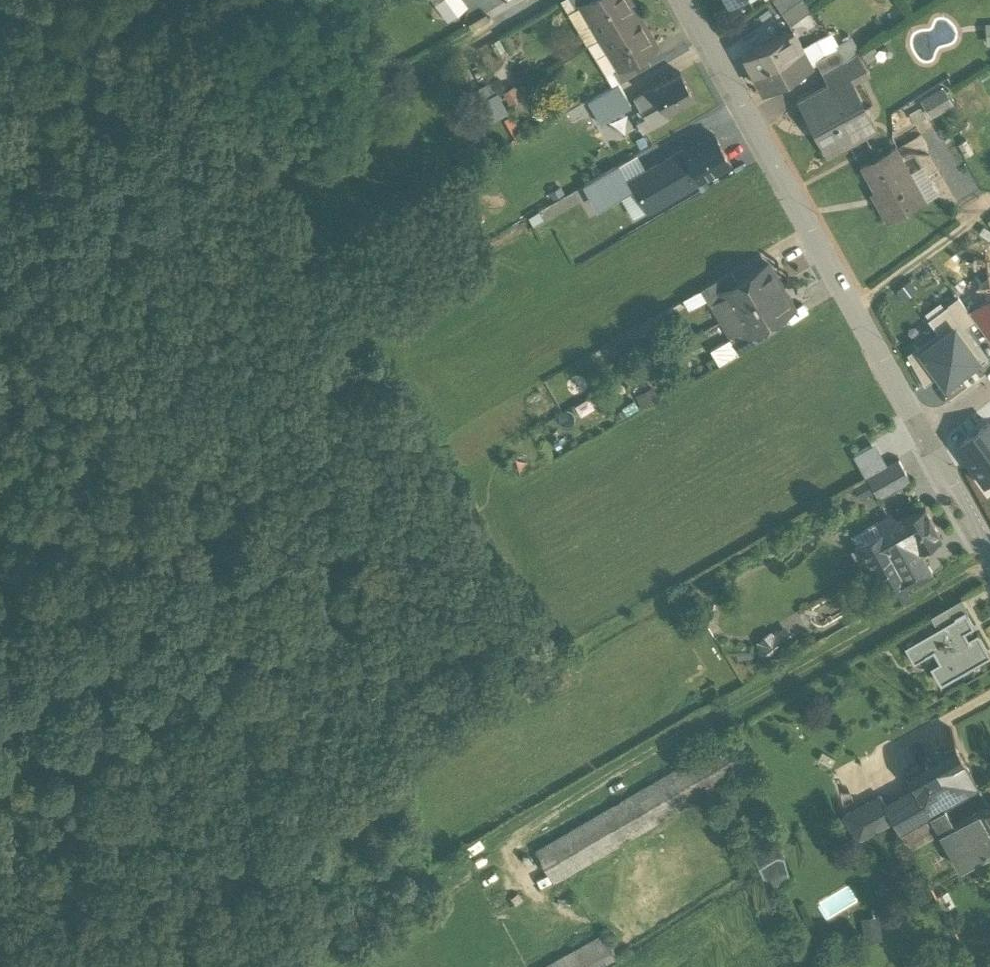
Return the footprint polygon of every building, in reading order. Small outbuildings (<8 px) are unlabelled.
[(426,4),(435,17),(452,5),(453,4),(450,0),(432,0),(426,4)] [(508,12),(531,0),(501,0),(508,12)] [(568,11),(576,24),(582,21),(582,19),(606,5),(603,0),(587,0),(568,11)] [(582,19),(582,21),(600,51),(637,30),(619,0),(615,0),(606,5),(582,19)] [(719,0),(731,18),(758,2),(757,0),(720,0),(719,0)] [(796,0),(774,15),(783,28),(805,12),(796,0)] [(805,12),(783,28),(791,40),(813,24),(805,12)] [(637,30),(600,51),(619,83),(620,85),(644,71),(656,63),(637,30)] [(795,46),(748,71),(752,79),(750,79),(755,89),(804,62),(795,46)] [(840,64),(817,76),(824,89),(848,75),(859,67),(853,54),(838,62),(840,64)] [(804,62),(755,89),(761,100),(762,100),(766,107),(814,82),(804,62)] [(848,75),(824,89),(830,101),(858,86),(862,93),(871,88),(859,67),(848,75)] [(644,71),(620,85),(619,83),(612,87),(619,100),(650,82),(644,71)] [(830,101),(808,114),(825,145),(819,148),(830,168),(865,149),(858,136),(869,130),(852,98),(862,93),(858,86),(830,101)] [(507,90),(473,108),(484,129),(505,117),(502,111),(515,104),(507,90)] [(680,91),(651,106),(665,132),(694,117),(680,91)] [(947,103),(924,118),(934,132),(956,117),(947,103)] [(665,132),(651,106),(636,114),(647,135),(639,139),(645,151),(668,138),(665,132)] [(627,130),(617,111),(600,121),(610,140),(627,130)] [(687,167),(686,168),(701,195),(732,178),(717,151),(687,167)] [(926,215),(896,161),(863,180),(884,217),(880,219),(889,236),(926,215)] [(685,166),(633,197),(650,226),(701,195),(686,168),(687,167),(685,166)] [(599,224),(631,205),(618,183),(586,201),(599,224)] [(767,279),(736,297),(736,298),(720,307),(723,313),(709,321),(719,338),(781,302),(767,279)] [(730,288),(700,306),(709,321),(723,313),(720,307),(736,298),(736,297),(730,288)] [(781,302),(719,338),(727,353),(742,345),(745,350),(761,341),(762,342),(793,323),(781,302)] [(949,320),(967,344),(978,336),(960,312),(949,320)] [(973,328),(977,334),(989,351),(989,315),(973,328)] [(949,320),(930,334),(939,347),(919,362),(941,391),(947,400),(972,381),(975,385),(989,374),(967,344),(949,320)] [(761,341),(745,350),(742,345),(727,353),(738,371),(768,353),(762,342),(761,341)] [(633,361),(627,350),(603,362),(609,373),(633,361)] [(927,401),(941,391),(919,362),(909,369),(927,401)] [(659,414),(653,404),(640,411),(646,422),(659,414)] [(959,461),(974,481),(971,483),(985,502),(989,498),(989,439),(959,461)] [(867,491),(888,478),(877,458),(855,470),(867,491)] [(888,478),(867,491),(880,513),(911,495),(898,473),(888,478)] [(889,531),(879,536),(878,540),(881,546),(858,559),(880,599),(903,586),(906,590),(928,578),(920,564),(942,552),(925,522),(896,538),(893,531),(889,531)] [(903,586),(880,599),(890,616),(935,590),(928,578),(906,590),(903,586)] [(932,632),(939,644),(968,628),(971,626),(964,614),(932,632)] [(989,674),(989,666),(980,648),(970,654),(967,648),(976,643),(968,628),(939,644),(910,661),(919,676),(935,667),(941,677),(932,682),(943,700),(989,674)] [(954,743),(919,764),(928,781),(964,761),(954,743)] [(731,758),(538,869),(556,900),(749,788),(731,758)] [(928,781),(915,789),(920,797),(929,814),(943,806),(979,786),(964,761),(928,781)] [(919,764),(905,771),(915,789),(928,781),(919,764)] [(920,797),(890,814),(899,831),(929,814),(920,797)] [(963,817),(984,853),(989,850),(989,803),(963,817)] [(943,806),(929,814),(934,822),(947,814),(943,806)] [(929,814),(899,831),(909,849),(939,832),(939,831),(934,822),(929,814)] [(947,814),(934,822),(939,831),(953,823),(947,814)] [(953,823),(939,831),(939,832),(959,867),(984,853),(963,817),(953,823)] [(781,867),(757,879),(767,898),(791,885),(781,867)] [(884,919),(864,921),(867,947),(886,945),(884,919)] [(582,966),(611,966),(604,955),(582,966)]
